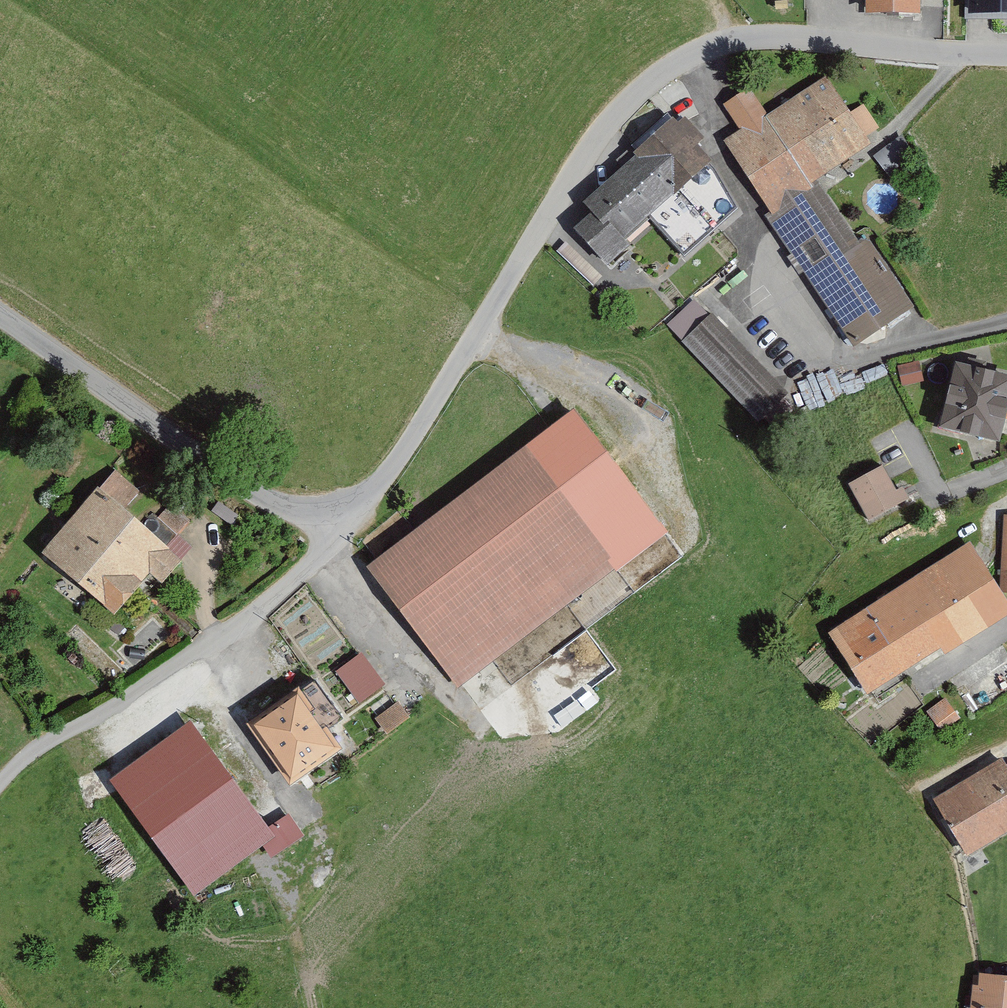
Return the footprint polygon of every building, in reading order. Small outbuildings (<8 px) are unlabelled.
[(862,14),(906,15),(906,0),(862,0),(862,14)] [(969,16),(1006,16),(1006,0),(968,0),(969,16)] [(728,144),(853,342),(896,315),(809,177),(865,142),(828,82),(763,122),(747,96),(727,108),(743,135),(728,144)] [(649,214),(682,254),(734,211),(662,126),(629,154),(646,174),(589,221),(596,229),(577,245),(600,272),(629,247),(621,237),(649,214)] [(696,308),(672,331),(752,415),(776,393),(696,308)] [(1006,414),(1006,379),(960,368),(945,437),(999,449),(1006,414)] [(601,549),(532,452),(378,560),(446,657),(601,549)] [(867,522),(902,501),(883,470),(848,491),(867,522)] [(109,605),(162,549),(102,492),(48,548),(109,605)] [(1006,592),(1006,503),(995,503),(992,591),(1006,592)] [(871,691),(1004,607),(992,591),(973,558),(839,642),(871,691)] [(336,673),(352,704),(376,691),(360,661),(336,673)] [(254,724),(289,777),(335,747),(322,727),(336,718),(314,685),(254,724)] [(928,707),(942,724),(959,711),(946,694),(928,707)] [(397,698),(377,715),(389,728),(409,711),(397,698)] [(197,877),(287,813),(221,721),(148,773),(181,818),(164,830),(197,877)] [(963,856),(1006,826),(1006,786),(996,770),(933,814),(963,856)] [(976,980),(974,1007),(1006,1007),(1006,983),(976,980)]
